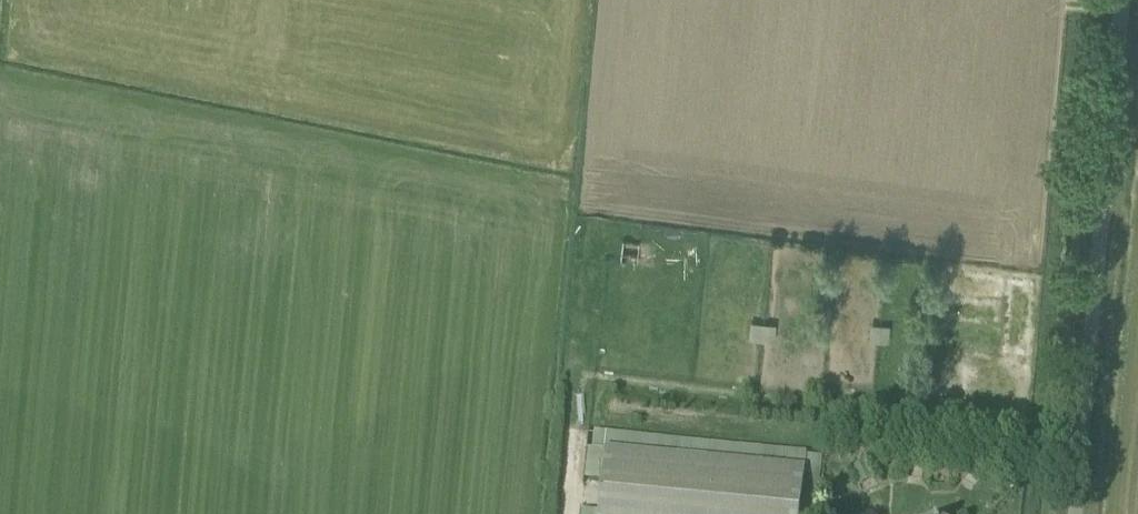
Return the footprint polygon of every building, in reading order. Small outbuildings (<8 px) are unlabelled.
[(619,261),(648,265),(651,242),(622,238),(619,261)] [(773,336),(773,323),(749,322),(749,335),(773,336)] [(805,468),(606,449),(600,513),(801,513),(805,468)] [(867,461),(851,468),(857,481),(873,475),(867,461)]
